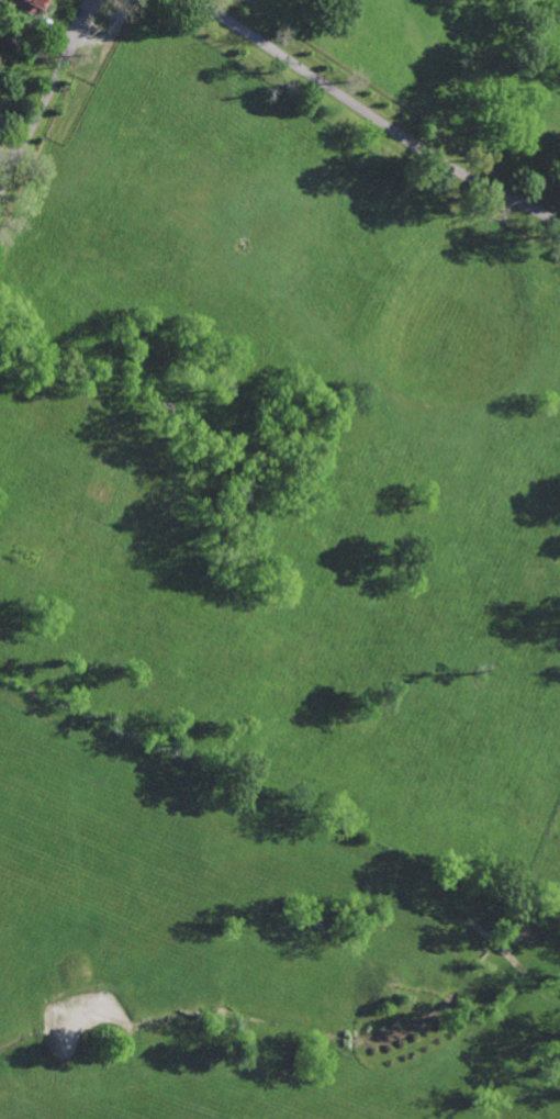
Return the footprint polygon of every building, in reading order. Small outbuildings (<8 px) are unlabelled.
[(30,13),(33,7),(40,10),(45,0),(13,0),(11,4),(30,13)]
